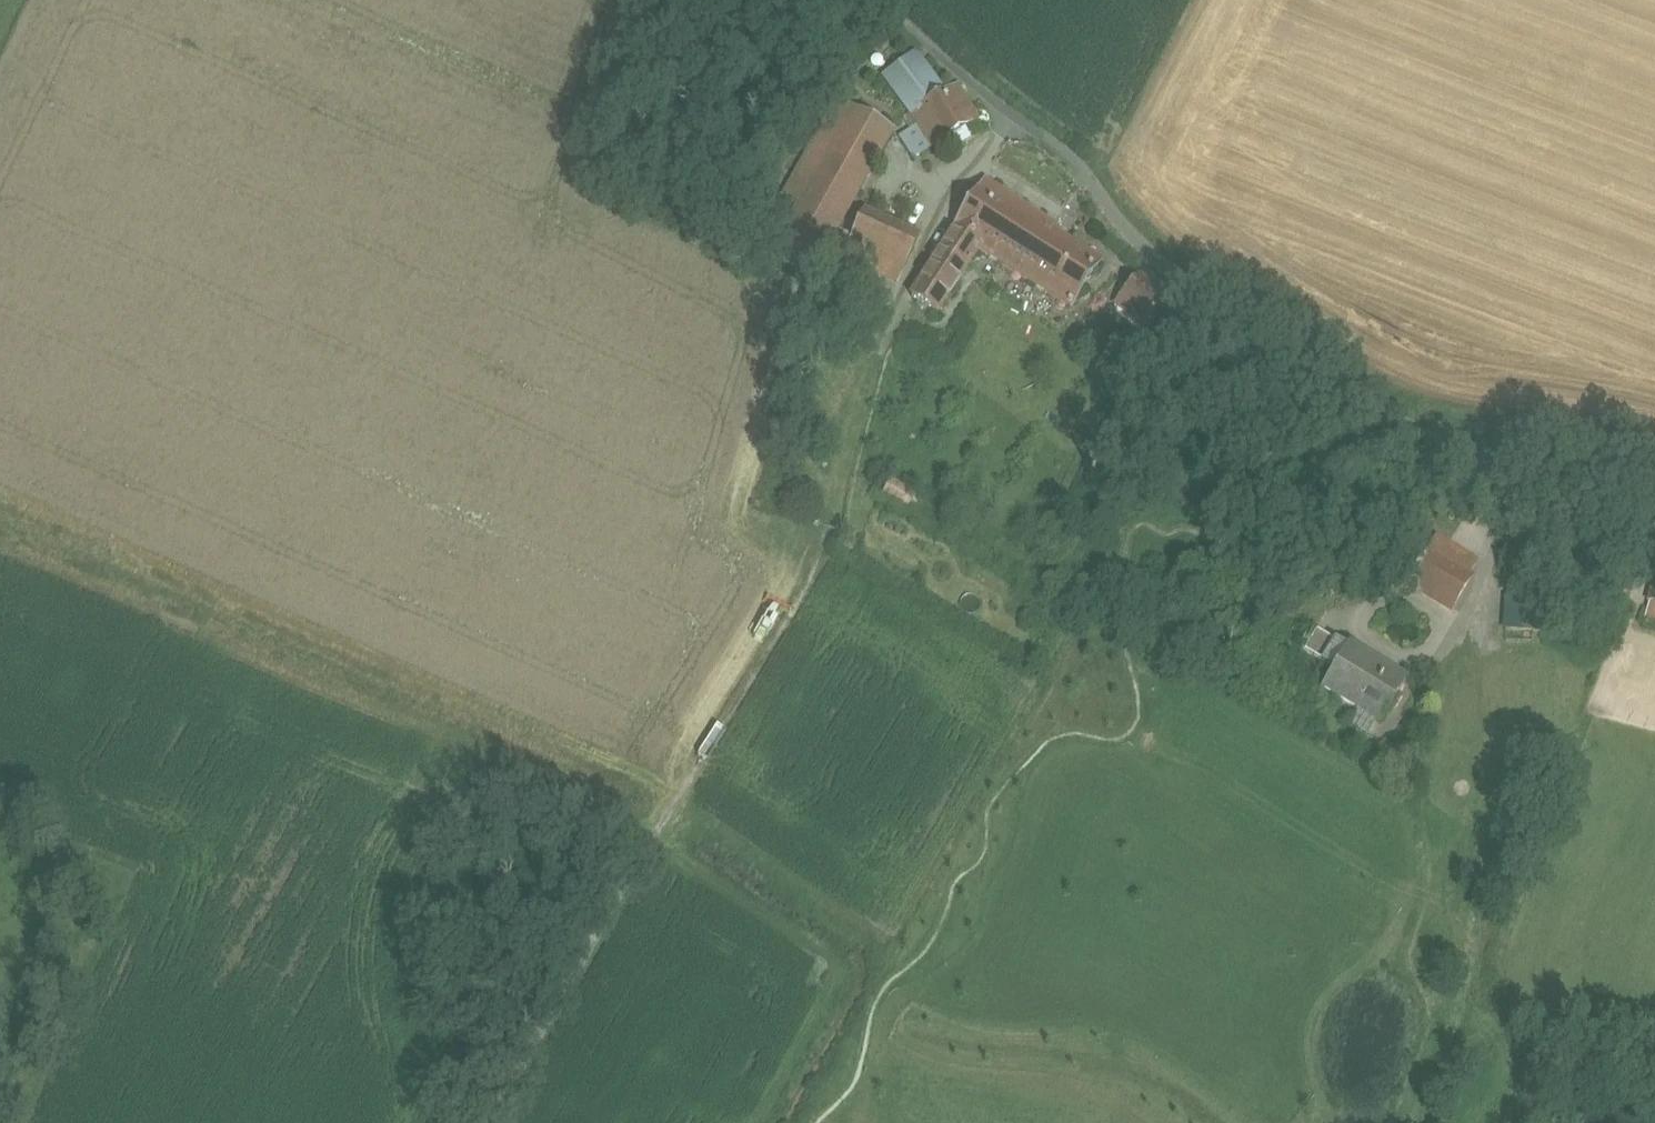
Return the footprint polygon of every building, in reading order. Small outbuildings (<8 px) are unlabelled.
[(964,86),(955,93),(923,52),(894,75),(888,79),(919,118),(940,149),(986,118),(964,86)] [(863,208),(903,130),(839,98),(787,198),(805,207),(774,268),(821,291),(838,257),(849,236),(863,208)] [(1060,223),(990,179),(935,264),(938,266),(918,298),(947,317),(968,285),(966,283),(985,253),(1073,309),(1106,259),(1057,227),(1060,223)] [(871,213),(863,208),(849,236),(857,240),(871,213)] [(873,209),(871,213),(857,240),(847,259),(881,276),(902,287),(928,237),(873,209)] [(1183,298),(1148,270),(1117,307),(1152,335),(1183,298)] [(921,494),(907,487),(899,501),(913,509),(921,494)] [(1481,563),(1440,537),(1429,554),(1408,587),(1453,615),(1479,574),(1476,571),(1481,563)] [(1524,601),(1508,600),(1507,633),(1538,634),(1539,601),(1524,601)] [(1304,654),(1324,666),(1337,645),(1317,633),(1304,654)] [(1322,669),(1335,677),(1350,653),(1337,645),(1324,666),(1322,669)] [(1408,683),(1352,648),(1350,653),(1335,677),(1321,698),(1377,733),(1408,683)]
